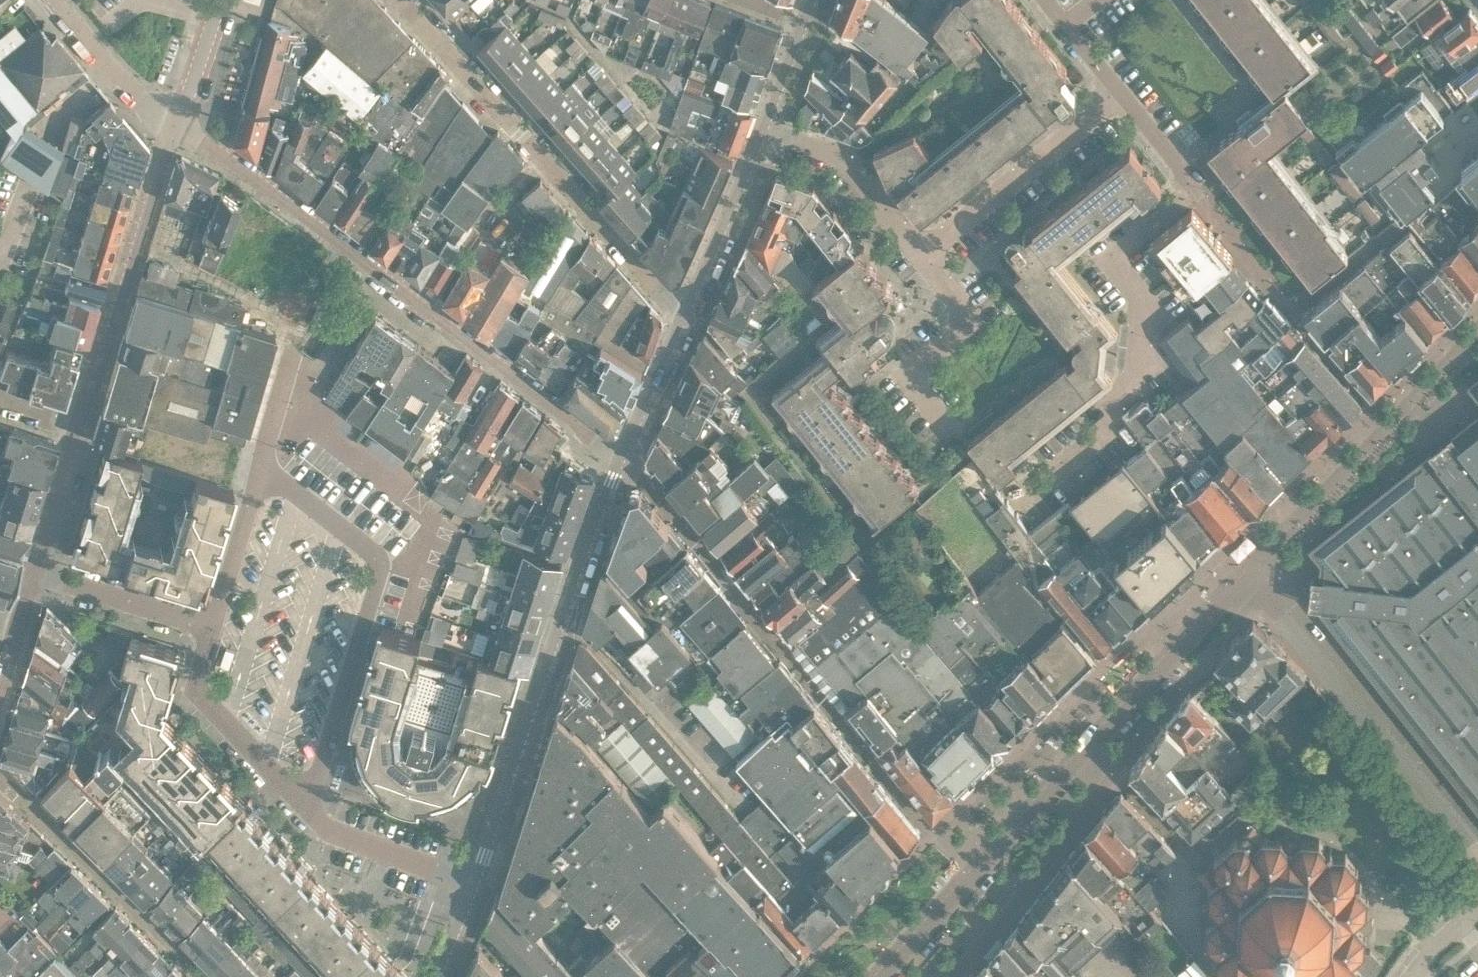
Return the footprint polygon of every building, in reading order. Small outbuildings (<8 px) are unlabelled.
[(411,40),(373,0),(276,0),(275,3),(286,6),(373,76),(411,40)] [(468,0),(437,0),(453,17),(470,2),(468,0)] [(503,8),(506,11),(509,14),(519,5),(514,0),(512,0),(503,8)] [(556,8),(567,13),(571,5),(559,0),(556,8)] [(625,0),(621,11),(628,14),(621,32),(632,37),(636,27),(647,0),(626,0),(625,0)] [(668,0),(647,0),(636,27),(644,30),(652,11),(662,15),(668,0)] [(662,15),(657,26),(675,34),(690,0),(668,0),(662,15)] [(710,1),(708,0),(690,0),(675,34),(663,65),(659,74),(669,78),(675,63),(678,55),(676,54),(688,26),(698,31),(710,1)] [(927,32),(886,0),(836,0),(831,14),(906,72),(913,63),(907,58),(927,32)] [(1075,93),(1074,93),(1075,93),(1070,87),(1074,84),(1066,74),(1062,77),(1059,74),(1066,68),(1012,0),(950,0),(934,21),(961,54),(983,37),(966,17),(974,11),(1034,84),(1029,88),(1026,85),(915,175),(908,167),(929,151),(914,132),(874,150),(889,184),(890,183),(889,180),(894,176),(901,185),(897,188),(920,217),(1049,113),(1048,112),(1057,104),(1058,106),(1059,107),(1060,108),(1062,109),(1064,109),(1066,109),(1068,109),(1070,109),(1072,108),(1074,106),(1075,104),(1076,103),(1076,102),(1076,100),(1076,99),(1076,97),(1075,95),(1075,93)] [(1273,92),(1282,85),(1311,62),(1262,0),(1200,0),(1201,1),(1273,92)] [(1318,5),(1314,0),(1312,0),(1305,5),(1310,12),(1318,5)] [(1343,0),(1341,0),(1334,6),(1339,11),(1347,5),(1343,0)] [(1405,24),(1393,34),(1400,42),(1422,25),(1429,34),(1454,14),(1443,0),(1435,0),(1415,16),(1405,24)] [(1407,16),(1427,0),(1394,0),(1407,16)] [(723,54),(767,70),(783,28),(714,2),(699,44),(717,52),(723,54)] [(1315,18),(1323,11),(1318,5),(1310,12),(1315,18)] [(1347,5),(1339,11),(1343,17),(1351,11),(1347,5)] [(550,21),(553,12),(541,7),(538,16),(550,21)] [(1369,19),(1377,12),(1373,7),(1364,13),(1369,19)] [(1477,57),(1477,19),(1470,8),(1441,29),(1420,46),(1436,66),(1457,50),(1465,60),(1461,63),(1464,68),(1477,57)] [(490,25),(496,32),(505,24),(512,17),(509,14),(506,11),(490,25)] [(1323,11),(1315,18),(1320,24),(1328,18),(1323,11)] [(1348,23),(1356,16),(1351,11),(1343,17),(1348,23)] [(565,18),(553,12),(550,21),(562,26),(565,18)] [(1377,12),(1369,19),(1373,25),(1382,18),(1377,12)] [(1356,16),(1348,23),(1352,28),(1360,22),(1356,16)] [(590,35),(593,29),(595,22),(585,18),(580,24),(590,35)] [(1325,30),(1333,24),(1328,18),(1320,24),(1325,30)] [(291,26),(268,20),(245,106),(266,111),(268,104),(276,106),(278,99),(289,102),(307,45),(295,42),(297,34),(289,32),(291,26)] [(1360,22),(1352,28),(1353,29),(1357,34),(1365,28),(1360,22)] [(494,64),(520,41),(505,24),(496,32),(479,47),(494,64)] [(1325,30),(1330,37),(1338,30),(1333,24),(1325,30)] [(470,37),(479,47),(496,32),(490,25),(483,26),(470,37)] [(2,119),(10,128),(11,130),(11,129),(32,112),(69,79),(74,85),(87,74),(82,68),(54,35),(49,39),(39,26),(21,42),(0,59),(0,116),(2,119)] [(1369,33),(1365,28),(1357,34),(1359,36),(1361,40),(1369,33)] [(593,29),(590,35),(604,50),(610,36),(593,29)] [(1343,37),(1338,30),(1330,37),(1335,43),(1343,37)] [(1374,39),(1369,33),(1361,40),(1364,43),(1366,45),(1374,39)] [(414,37),(411,40),(373,76),(407,104),(439,65),(414,37)] [(566,46),(572,53),(581,44),(575,37),(566,46)] [(1374,39),(1366,45),(1371,51),(1379,45),(1374,39)] [(911,67),(905,74),(920,88),(955,59),(939,40),(931,46),(936,52),(937,51),(941,55),(942,55),(944,55),(946,57),(939,62),(935,57),(931,60),(926,53),(920,57),(926,65),(928,63),(932,68),(918,80),(916,77),(918,75),(911,67)] [(535,57),(520,41),(494,64),(509,80),(535,57)] [(383,88),(328,43),(305,71),(361,116),(383,88)] [(587,51),(581,44),(572,53),(578,60),(587,51)] [(1376,58),(1386,51),(1381,44),(1371,52),(1376,58)] [(640,49),(631,45),(625,59),(634,63),(640,49)] [(834,118),(850,133),(850,134),(859,122),(867,112),(898,76),(877,57),(870,65),(851,48),(832,69),(851,86),(844,94),(811,73),(806,90),(834,118)] [(760,89),(767,70),(723,54),(717,52),(710,71),(717,74),(760,89)] [(1381,64),(1387,72),(1397,64),(1390,56),(1381,64)] [(509,80),(523,96),(549,73),(535,57),(509,80)] [(640,67),(659,74),(663,65),(644,57),(640,67)] [(1464,68),(1440,85),(1452,100),(1477,80),(1477,79),(1477,57),(1464,68)] [(723,96),(753,107),(760,89),(717,74),(710,71),(697,65),(692,64),(684,86),(696,90),(700,77),(727,86),(723,96)] [(404,109),(418,118),(445,82),(450,76),(439,65),(407,104),(404,109)] [(1435,203),(1458,182),(1460,180),(1477,197),(1477,113),(1467,100),(1477,92),(1477,89),(1454,108),(1422,68),(1331,141),(1391,216),(1396,212),(1401,217),(1424,198),(1431,206),(1432,206),(1435,203)] [(594,78),(600,85),(610,76),(604,70),(594,78)] [(549,73),(523,96),(537,112),(563,89),(549,73)] [(616,83),(610,76),(600,85),(606,92),(616,83)] [(414,123),(398,151),(421,166),(463,102),(445,82),(418,118),(414,123)] [(537,112),(552,128),(578,105),(586,98),(572,82),(563,89),(537,112)] [(1273,92),(1276,96),(1253,114),(1249,109),(1238,118),(1242,123),(1207,150),(1312,282),(1347,254),(1326,227),(1328,225),(1268,149),(1308,118),(1282,85),(1273,92)] [(735,155),(738,147),(752,111),(685,86),(675,117),(687,122),(693,104),(715,113),(713,118),(712,117),(709,123),(712,124),(705,143),(717,148),(735,155)] [(31,113),(36,118),(65,93),(60,87),(31,113)] [(615,101),(624,93),(619,87),(610,95),(615,101)] [(99,177),(134,188),(135,187),(130,186),(133,178),(135,179),(145,146),(119,115),(121,114),(108,98),(84,120),(73,150),(78,151),(72,169),(99,177)] [(552,128),(566,144),(592,121),(597,117),(600,114),(586,98),(578,105),(552,128)] [(395,156),(398,151),(414,123),(399,114),(376,99),(358,126),(362,128),(378,139),(370,151),(359,168),(364,172),(334,215),(350,227),(395,156)] [(319,105),(304,100),(296,120),(276,171),(277,172),(279,170),(311,195),(310,197),(311,198),(348,143),(329,127),(313,121),(319,105)] [(463,102),(421,166),(412,180),(430,191),(433,194),(443,179),(455,187),(463,175),(478,151),(492,135),(463,102)] [(623,111),(629,117),(639,109),(633,102),(623,111)] [(245,106),(243,105),(242,106),(244,107),(235,140),(258,157),(268,112),(266,111),(245,106)] [(645,116),(639,109),(629,117),(635,124),(645,116)] [(268,112),(258,157),(276,171),(296,120),(268,112)] [(566,144),(581,161),(607,138),(597,127),(602,123),(597,117),(592,121),(566,144)] [(640,129),(646,136),(655,127),(649,121),(640,129)] [(874,134),(859,122),(850,134),(850,133),(846,139),(859,143),(869,139),(874,134)] [(1299,131),(1304,137),(1312,131),(1307,124),(1299,131)] [(661,134),(655,127),(646,136),(652,143),(661,134)] [(47,190),(61,152),(23,128),(3,161),(47,190)] [(362,128),(354,140),(370,151),(378,139),(362,128)] [(498,130),(492,135),(478,151),(488,163),(486,165),(492,172),(494,170),(505,181),(524,160),(498,130)] [(1317,137),(1312,131),(1304,137),(1309,143),(1317,137)] [(676,135),(668,132),(662,144),(670,147),(676,135)] [(1311,145),(1314,150),(1322,143),(1317,137),(1309,143),(1311,145)] [(581,161),(595,177),(621,154),(607,138),(581,161)] [(1327,150),(1322,143),(1314,150),(1319,156),(1327,150)] [(665,159),(670,147),(662,144),(657,156),(665,159)] [(1006,241),(1006,242),(1007,244),(1007,245),(1012,250),(1016,247),(1023,256),(1019,259),(1020,260),(1023,263),(1015,270),(1068,335),(1075,343),(1073,346),(1072,349),(1073,352),(1074,355),(1076,358),(1068,364),(1065,361),(968,440),(999,479),(1017,465),(1008,454),(1104,377),(1096,367),(1098,365),(1101,339),(1099,337),(1109,328),(1048,253),(1053,250),(1055,252),(1135,188),(1144,198),(1161,185),(1150,172),(1153,169),(1153,168),(1152,165),(1150,161),(1147,159),(1144,158),(1143,157),(1140,159),(1130,146),(1033,225),(1034,226),(1025,233),(1024,232),(1023,232),(1022,231),(1021,230),(1019,229),(1017,228),(1015,228),(1012,229),(1011,229),(1009,230),(1008,231),(1007,233),(1006,234),(1006,236),(1005,237),(1005,239),(1006,241)] [(732,161),(701,147),(691,167),(723,181),(732,161)] [(1332,156),(1327,150),(1319,156),(1324,162),(1332,156)] [(421,166),(398,151),(395,156),(350,227),(370,243),(412,180),(421,166)] [(63,192),(65,185),(70,170),(75,156),(63,153),(52,188),(63,192)] [(595,177),(608,192),(609,193),(627,177),(628,178),(636,171),(621,154),(595,177)] [(181,155),(176,157),(176,158),(163,198),(205,216),(218,173),(181,155)] [(1336,160),(1328,167),(1333,173),(1341,167),(1336,160)] [(342,161),(316,201),(330,212),(357,171),(342,161)] [(691,167),(682,187),(714,201),(723,181),(691,167)] [(1333,173),(1338,179),(1346,173),(1341,167),(1333,173)] [(70,170),(65,185),(73,188),(79,172),(70,170)] [(279,170),(277,172),(310,197),(311,195),(279,170)] [(776,174),(768,196),(797,207),(841,261),(821,277),(854,318),(850,322),(847,319),(825,337),(835,350),(815,365),(814,364),(809,370),(781,393),(881,518),(916,490),(915,488),(913,490),(907,483),(911,480),(912,480),(913,479),(898,468),(896,470),(890,463),(895,459),(895,460),(896,459),(881,448),(879,449),(874,442),(878,439),(879,439),(880,438),(865,427),(863,429),(857,422),(862,418),(862,419),(863,417),(848,407),(846,408),(841,401),(845,398),(846,398),(846,397),(832,386),(830,388),(824,381),(828,377),(829,378),(830,376),(829,376),(845,363),(852,371),(869,364),(869,363),(868,363),(864,358),(872,353),(873,355),(875,353),(871,348),(874,345),(877,349),(878,348),(872,340),(881,333),(884,338),(890,333),(891,332),(892,331),(893,329),(894,328),(894,326),(894,324),(894,323),(893,322),(893,321),(892,319),(890,318),(888,316),(886,316),(885,315),(883,315),(882,315),(880,316),(878,317),(877,317),(876,318),(868,309),(890,292),(889,290),(888,290),(882,285),(885,281),(886,281),(887,280),(865,265),(869,260),(869,261),(870,260),(856,250),(862,245),(863,247),(864,246),(850,229),(847,226),(847,225),(833,209),(830,205),(814,184),(809,183),(805,181),(782,173),(777,171),(776,174)] [(1351,179),(1346,173),(1338,179),(1340,183),(1343,186),(1351,179)] [(463,175),(455,187),(443,205),(459,217),(452,228),(447,236),(448,236),(440,248),(441,249),(421,281),(439,294),(458,264),(450,259),(460,244),(456,241),(488,191),(463,175)] [(129,205),(134,188),(99,177),(93,194),(129,205)] [(600,199),(615,216),(642,193),(628,178),(627,177),(609,193),(608,192),(600,199)] [(431,223),(443,205),(455,187),(443,179),(433,194),(430,191),(411,220),(388,256),(396,262),(403,267),(431,223)] [(566,207),(540,179),(523,196),(529,202),(548,224),(566,207)] [(1348,192),(1356,186),(1351,179),(1343,186),(1348,192)] [(370,243),(388,256),(411,220),(430,191),(412,180),(370,243)] [(1477,229),(1477,202),(1458,182),(1445,194),(1467,217),(1477,229)] [(73,188),(65,185),(63,192),(59,204),(68,206),(73,188)] [(1356,186),(1348,192),(1353,198),(1361,192),(1356,186)] [(673,278),(675,278),(676,278),(678,278),(678,277),(679,276),(680,275),(681,275),(681,274),(682,274),(714,201),(682,187),(665,225),(660,223),(652,214),(651,213),(630,233),(668,276),(669,276),(670,277),(672,278),(673,278)] [(216,269),(241,200),(219,192),(195,261),(216,269)] [(657,210),(642,193),(615,216),(630,233),(651,213),(652,214),(657,210)] [(93,194),(87,213),(123,224),(129,205),(93,194)] [(1477,260),(1477,229),(1467,217),(1445,194),(1435,203),(1432,206),(1437,211),(1457,234),(1477,260)] [(806,222),(796,211),(797,209),(768,196),(766,196),(766,197),(767,198),(759,214),(790,227),(798,237),(806,222)] [(1364,196),(1356,203),(1361,209),(1369,203),(1364,196)] [(1361,209),(1366,215),(1374,209),(1369,203),(1361,209)] [(62,224),(68,206),(59,204),(53,222),(62,224)] [(1186,293),(1187,294),(1229,259),(1232,257),(1215,237),(1216,237),(1215,236),(1214,236),(1209,229),(1208,228),(1191,208),(1148,245),(1177,279),(1182,275),(1193,287),(1186,293)] [(1379,215),(1374,209),(1366,215),(1371,222),(1379,215)] [(547,245),(526,279),(552,296),(560,280),(588,232),(568,210),(547,245)] [(1416,210),(1415,211),(1415,210),(1406,217),(1471,293),(1470,293),(1471,294),(1477,286),(1477,260),(1457,234),(1437,211),(1425,222),(1417,212),(1418,211),(1416,210)] [(123,224),(87,213),(82,230),(118,241),(123,224)] [(759,214),(752,232),(790,249),(795,239),(786,234),(790,227),(759,214)] [(1396,217),(1393,219),(1377,232),(1386,243),(1405,228),(1396,217)] [(62,225),(62,224),(53,222),(48,239),(57,242),(62,225)] [(403,268),(421,281),(441,249),(440,248),(448,236),(447,236),(452,228),(444,222),(441,223),(439,226),(439,228),(431,223),(403,267),(403,268)] [(1451,277),(1437,261),(1409,228),(1389,245),(1450,316),(1468,297),(1451,277)] [(82,230),(76,248),(112,259),(118,241),(82,230)] [(1360,233),(1364,239),(1369,235),(1364,230),(1360,233)] [(795,257),(790,249),(752,232),(747,243),(773,272),(783,284),(795,257)] [(585,278),(606,252),(590,234),(560,280),(568,286),(578,273),(585,278)] [(51,259),(51,258),(57,242),(48,239),(42,256),(51,259)] [(747,243),(736,266),(756,289),(776,306),(793,292),(785,287),(783,284),(773,272),(747,243)] [(1449,317),(1386,243),(1364,262),(1365,264),(1428,339),(1429,337),(1429,336),(1447,317),(1447,319),(1449,317)] [(107,278),(112,259),(76,248),(72,263),(74,267),(107,278)] [(826,248),(815,259),(818,263),(825,270),(836,259),(826,248)] [(470,257),(443,298),(464,313),(497,258),(489,253),(485,254),(484,255),(475,250),(470,257)] [(491,335),(512,301),(526,279),(532,270),(501,251),(497,258),(464,313),(491,335)] [(817,263),(807,252),(798,261),(808,272),(817,263)] [(56,261),(51,259),(42,256),(38,268),(67,277),(64,288),(100,300),(106,281),(70,271),(68,267),(55,263),(56,261)] [(1197,308),(1203,316),(1246,280),(1229,259),(1187,294),(1186,295),(1197,308)] [(576,316),(599,331),(632,281),(616,263),(588,300),(576,316)] [(818,263),(808,273),(815,280),(825,270),(818,263)] [(1303,313),(1330,346),(1354,325),(1362,333),(1372,345),(1384,359),(1390,368),(1392,371),(1393,371),(1410,355),(1410,354),(1425,339),(1426,339),(1427,339),(1428,339),(1365,264),(1340,284),(1339,283),(1303,313)] [(721,293),(707,323),(710,324),(708,327),(729,352),(732,350),(741,343),(746,339),(748,337),(756,331),(759,329),(769,322),(781,310),(776,306),(756,289),(736,266),(733,265),(721,293)] [(189,288),(141,273),(135,292),(182,307),(189,288)] [(552,296),(526,279),(512,301),(491,335),(505,345),(515,353),(539,314),(541,315),(550,298),(552,296)] [(552,296),(550,298),(576,316),(588,300),(569,287),(560,280),(552,296)] [(1262,300),(1246,280),(1203,316),(1197,308),(1161,338),(1161,340),(1194,384),(1211,371),(1201,359),(1222,342),(1255,306),(1262,300)] [(645,368),(644,367),(649,357),(651,352),(650,352),(654,341),(655,341),(657,337),(656,336),(660,326),(663,320),(663,319),(662,319),(662,315),(662,314),(661,314),(659,311),(658,312),(653,306),(654,305),(645,296),(644,296),(637,287),(632,281),(599,331),(593,339),(603,344),(640,368),(644,369),(645,368)] [(190,284),(189,288),(182,307),(237,325),(244,301),(190,284)] [(811,286),(800,296),(826,324),(836,316),(811,286)] [(237,325),(182,307),(135,292),(131,305),(124,330),(123,331),(227,364),(219,388),(210,419),(246,429),(274,335),(237,325)] [(26,294),(21,309),(26,310),(28,303),(30,296),(26,294)] [(45,298),(42,307),(51,309),(93,322),(99,303),(68,294),(65,304),(45,298)] [(1272,304),(1266,297),(1262,300),(1255,306),(1222,342),(1239,362),(1261,344),(1269,341),(1275,336),(1289,321),(1273,303),(1272,304)] [(16,304),(8,301),(0,319),(0,345),(16,304)] [(29,304),(28,303),(26,310),(49,318),(51,311),(50,310),(39,307),(29,304)] [(51,309),(50,310),(51,311),(49,318),(45,331),(57,334),(87,342),(93,322),(51,309)] [(746,339),(741,343),(747,350),(762,338),(776,356),(784,348),(786,347),(800,334),(782,312),(781,310),(769,322),(759,329),(756,331),(748,337),(746,339)] [(347,411),(365,388),(375,376),(402,331),(377,311),(325,396),(347,411)] [(515,353),(535,369),(564,331),(565,330),(541,315),(539,314),(515,353)] [(1302,336),(1289,321),(1275,336),(1269,341),(1261,344),(1239,362),(1253,378),(1275,358),(1285,347),(1288,351),(1303,337),(1302,336)] [(15,324),(12,332),(40,340),(42,332),(15,324)] [(1354,325),(1330,346),(1329,347),(1370,394),(1393,372),(1392,371),(1390,368),(1384,359),(1372,345),(1362,333),(1354,325)] [(117,352),(219,388),(227,364),(123,331),(123,332),(118,351),(117,351),(117,352)] [(375,376),(365,388),(347,411),(366,424),(391,386),(416,341),(402,331),(375,376)] [(587,349),(564,331),(535,369),(562,390),(577,365),(585,352),(587,349)] [(721,386),(722,386),(729,393),(732,395),(751,377),(748,373),(744,377),(737,371),(705,335),(704,335),(693,357),(721,386)] [(46,361),(5,348),(0,362),(0,380),(64,400),(81,345),(54,337),(46,361)] [(1316,393),(1329,407),(1343,421),(1362,403),(1303,337),(1288,351),(1285,347),(1275,358),(1301,389),(1297,394),(1306,403),(1316,393)] [(644,369),(640,368),(603,344),(593,339),(587,349),(585,352),(605,362),(601,371),(609,376),(604,385),(623,401),(628,405),(644,369)] [(455,371),(452,369),(416,341),(391,386),(366,424),(405,454),(422,426),(439,399),(455,371)] [(1286,476),(1313,450),(1290,422),(1267,395),(1268,394),(1253,378),(1239,362),(1222,342),(1201,359),(1211,371),(1194,384),(1182,393),(1212,428),(1224,444),(1244,426),(1256,441),(1286,476)] [(246,429),(210,419),(219,388),(117,352),(117,353),(110,378),(106,391),(101,407),(146,422),(146,421),(205,440),(207,432),(242,442),(246,429)] [(725,402),(729,393),(722,386),(721,386),(693,357),(692,357),(677,390),(703,402),(718,409),(722,401),(725,402)] [(1267,395),(1290,422),(1302,412),(1304,414),(1307,411),(1302,406),(1306,403),(1297,394),(1301,389),(1275,358),(1253,378),(1268,394),(1267,395)] [(628,405),(623,401),(604,385),(609,376),(601,371),(596,380),(577,365),(562,390),(600,420),(609,427),(619,426),(628,405)] [(700,408),(703,402),(677,390),(674,396),(700,408)] [(1250,508),(1269,492),(1224,444),(1212,428),(1182,393),(1181,392),(1162,407),(1250,508)] [(1343,421),(1329,407),(1316,393),(1306,403),(1302,406),(1307,411),(1304,414),(1302,412),(1290,422),(1313,450),(1343,421)] [(523,396),(502,431),(470,484),(482,492),(501,460),(493,456),(498,449),(503,452),(511,438),(521,446),(541,410),(523,396)] [(724,427),(706,411),(700,408),(674,396),(673,396),(663,417),(695,433),(693,437),(707,443),(724,427)] [(1234,522),(1199,479),(1147,417),(1156,409),(1147,398),(1124,415),(1130,424),(1146,444),(1172,477),(1181,490),(1218,536),(1234,522)] [(1147,417),(1199,479),(1234,522),(1250,508),(1162,407),(1161,405),(1156,409),(1147,417)] [(92,439),(137,453),(146,422),(101,407),(91,439),(92,440),(92,439)] [(538,492),(545,480),(558,456),(549,449),(562,428),(562,429),(563,428),(545,413),(524,449),(527,451),(511,477),(538,492)] [(1351,646),(1365,663),(1383,686),(1386,684),(1404,707),(1405,706),(1423,728),(1441,751),(1443,749),(1461,771),(1477,793),(1477,415),(1476,417),(1459,430),(1452,435),(1457,442),(1413,477),(1412,475),(1389,493),(1367,511),(1365,509),(1315,549),(1324,560),(1322,575),(1322,577),(1321,583),(1319,583),(1316,585),(1314,587),(1313,589),(1313,591),(1314,593),(1314,594),(1316,596),(1320,598),(1319,603),(1319,605),(1318,611),(1326,621),(1327,621),(1330,619),(1351,646)] [(662,422),(657,433),(658,433),(669,446),(672,443),(675,447),(678,445),(685,453),(688,451),(696,459),(702,467),(706,463),(709,460),(707,443),(693,437),(662,422)] [(44,482),(57,441),(0,423),(0,468),(44,482)] [(1269,492),(1283,478),(1286,476),(1256,441),(1244,426),(1224,444),(1269,492)] [(646,460),(647,460),(666,484),(686,467),(696,459),(688,451),(685,453),(678,445),(675,447),(672,443),(669,446),(658,433),(657,433),(657,432),(656,433),(646,453),(646,460)] [(1134,471),(1162,505),(1181,490),(1172,477),(1146,444),(1125,461),(1134,471)] [(104,451),(104,450),(100,449),(68,555),(122,572),(123,569),(149,577),(148,580),(203,596),(227,520),(221,518),(223,510),(225,511),(232,488),(196,477),(171,556),(117,539),(141,460),(105,449),(104,451)] [(560,452),(558,456),(545,480),(561,486),(571,459),(560,452)] [(696,520),(702,528),(735,499),(751,486),(769,471),(754,455),(724,483),(706,463),(702,467),(696,459),(686,467),(666,484),(674,493),(682,504),(686,501),(697,519),(696,520)] [(593,477),(571,459),(561,486),(587,496),(593,477)] [(1152,599),(1201,553),(1162,505),(1134,471),(1125,461),(1123,459),(1091,484),(1096,489),(1079,503),(1099,527),(1095,531),(1097,533),(1152,599)] [(770,470),(790,493),(801,483),(781,461),(770,470)] [(793,463),(788,467),(800,483),(805,478),(793,463)] [(38,499),(44,482),(10,471),(8,480),(0,478),(0,487),(38,499)] [(587,496),(561,486),(545,480),(538,492),(535,499),(579,515),(587,496)] [(482,492),(470,484),(469,485),(456,509),(475,520),(490,496),(482,492)] [(1059,689),(1093,656),(1031,588),(1022,580),(944,484),(915,510),(915,511),(924,522),(968,579),(1059,689)] [(633,487),(617,530),(607,557),(628,580),(638,591),(656,573),(647,563),(639,554),(669,525),(636,486),(633,487)] [(735,499),(702,528),(718,550),(768,507),(751,486),(735,499)] [(1,506),(33,516),(38,499),(0,487),(0,496),(3,496),(0,505),(0,506),(1,506)] [(977,487),(969,494),(977,504),(985,497),(977,487)] [(1162,505),(1201,553),(1218,536),(1181,490),(1162,505)] [(539,543),(564,552),(566,552),(579,515),(535,499),(535,500),(533,499),(519,526),(503,520),(500,528),(503,533),(502,535),(538,547),(539,543)] [(986,512),(1001,532),(1018,519),(1004,499),(986,512)] [(27,535),(33,516),(1,506),(0,510),(0,527),(27,535)] [(750,590),(801,547),(802,548),(803,546),(794,535),(778,549),(765,532),(778,520),(770,511),(751,528),(720,553),(735,573),(750,590)] [(921,525),(924,522),(915,511),(906,520),(908,523),(921,525)] [(1056,567),(1059,570),(1066,563),(1075,574),(1089,562),(1078,549),(1082,546),(1054,513),(1029,532),(1056,567)] [(831,560),(839,568),(858,551),(836,522),(827,529),(843,550),(831,560)] [(687,545),(669,525),(639,554),(647,563),(656,573),(687,545)] [(21,555),(27,535),(0,527),(0,548),(21,555)] [(1135,616),(1152,599),(1097,533),(1082,546),(1078,549),(1089,562),(1135,616)] [(463,534),(456,552),(474,558),(481,539),(463,534)] [(687,545),(656,573),(638,591),(656,612),(705,567),(687,545)] [(762,604),(797,574),(812,560),(802,548),(801,547),(750,590),(762,604)] [(2,590),(0,596),(8,598),(12,585),(13,585),(17,571),(18,569),(17,569),(21,555),(0,548),(0,589),(2,590)] [(519,573),(555,585),(562,563),(515,548),(512,557),(523,561),(519,573)] [(876,691),(871,696),(877,704),(878,704),(901,687),(916,705),(901,717),(913,732),(942,702),(956,718),(979,698),(949,665),(951,663),(951,662),(918,628),(920,626),(898,599),(858,551),(839,568),(813,592),(805,600),(819,617),(793,640),(795,643),(819,624),(871,689),(873,688),(876,691)] [(474,558),(456,552),(449,573),(473,581),(480,560),(474,558)] [(656,612),(638,591),(628,580),(607,557),(584,627),(586,628),(597,641),(607,633),(617,645),(621,642),(626,647),(629,644),(661,616),(656,612)] [(820,570),(812,560),(797,574),(813,592),(839,568),(831,560),(820,570)] [(1059,570),(1068,580),(1115,635),(1135,616),(1089,562),(1075,574),(1066,563),(1059,570)] [(656,612),(661,616),(670,626),(719,584),(705,567),(656,612)] [(1093,656),(1115,635),(1068,580),(1059,570),(1056,567),(1031,588),(1093,656)] [(548,605),(555,585),(519,573),(515,572),(512,581),(516,582),(512,594),(548,605)] [(778,624),(805,600),(813,592),(797,574),(762,604),(778,624)] [(997,679),(1028,653),(995,613),(979,594),(978,592),(968,580),(956,591),(961,595),(945,611),(941,606),(940,607),(935,608),(936,611),(933,614),(928,615),(929,618),(926,621),(921,622),(921,625),(920,626),(918,628),(951,662),(966,647),(997,679)] [(719,584),(670,626),(691,650),(698,658),(706,652),(743,621),(742,620),(741,621),(726,603),(730,600),(719,587),(720,586),(719,584)] [(494,598),(497,589),(485,585),(482,594),(494,598)] [(510,603),(506,614),(542,626),(548,605),(512,594),(508,592),(505,602),(510,603)] [(819,617),(805,600),(778,624),(792,640),(793,640),(819,617)] [(487,618),(490,609),(478,605),(475,614),(487,618)] [(64,666),(67,668),(68,668),(69,667),(66,665),(82,643),(47,607),(35,644),(64,666)] [(503,624),(499,635),(535,647),(542,626),(506,614),(501,613),(498,622),(503,624)] [(431,628),(445,633),(450,620),(435,615),(431,628)] [(660,678),(691,650),(670,626),(661,616),(629,644),(647,663),(660,678)] [(1231,643),(1215,660),(1222,666),(1222,667),(1242,688),(1228,700),(1244,717),(1248,721),(1250,723),(1268,706),(1276,714),(1288,703),(1280,695),(1303,673),(1303,672),(1304,672),(1253,619),(1239,635),(1231,643)] [(774,658),(744,621),(743,621),(706,652),(736,689),(774,658)] [(795,643),(847,708),(868,692),(871,696),(876,691),(873,688),(871,689),(819,624),(795,643)] [(374,657),(371,657),(365,679),(367,680),(364,688),(362,687),(355,712),(357,712),(355,723),(353,722),(352,726),(352,730),(352,734),(353,737),(353,741),(354,745),(355,749),(356,753),(358,758),(359,762),(361,765),(363,769),(364,771),(366,774),(370,779),(375,783),(379,786),(380,787),(381,785),(390,792),(389,793),(392,795),(397,797),(403,800),(408,801),(413,802),(419,803),(419,801),(430,801),(430,803),(437,802),(439,801),(444,800),(450,799),(455,797),(458,795),(462,792),(466,790),(470,787),(474,784),(476,781),(480,777),(482,774),(486,769),(489,764),(487,763),(491,753),(493,754),(501,730),(499,729),(501,721),(503,722),(510,699),(508,699),(510,691),(512,691),(520,668),(479,656),(473,676),(415,658),(416,654),(448,664),(453,647),(381,625),(374,649),(376,649),(374,657)] [(528,669),(535,647),(499,635),(489,632),(482,654),(528,669)] [(121,784),(151,814),(160,822),(178,840),(191,853),(192,853),(191,852),(247,800),(167,715),(163,714),(165,707),(169,708),(188,648),(140,634),(156,639),(155,642),(131,635),(123,662),(133,665),(125,689),(79,737),(71,765),(42,794),(44,795),(45,795),(59,808),(55,812),(74,831),(121,784)] [(580,640),(573,662),(608,703),(625,689),(586,645),(580,640)] [(35,644),(29,664),(61,686),(61,684),(71,688),(75,677),(66,674),(68,668),(67,668),(64,666),(35,644)] [(979,698),(1012,736),(1031,718),(1032,717),(997,679),(966,647),(951,662),(951,663),(949,665),(979,698)] [(1028,653),(997,679),(1032,717),(1037,711),(1059,689),(1028,653)] [(751,694),(757,701),(791,673),(779,659),(754,679),(760,686),(751,694)] [(608,703),(573,662),(558,707),(577,723),(588,735),(615,711),(608,703)] [(647,663),(632,677),(646,690),(660,678),(647,663)] [(29,664),(23,682),(52,708),(51,710),(62,721),(68,706),(55,700),(61,686),(29,664)] [(99,684),(81,702),(95,715),(123,686),(109,673),(108,671),(98,682),(99,684)] [(765,706),(772,700),(778,707),(778,708),(803,688),(791,673),(757,701),(761,706),(763,704),(765,706)] [(732,754),(756,732),(711,683),(687,705),(732,754)] [(898,729),(897,730),(890,736),(899,747),(906,741),(920,758),(920,757),(935,776),(938,773),(955,792),(990,756),(956,718),(942,702),(913,732),(901,717),(916,705),(901,687),(878,704),(877,704),(898,729)] [(794,720),(797,717),(815,702),(803,688),(778,708),(778,707),(774,710),(776,712),(774,714),(777,718),(786,710),(794,720)] [(814,938),(839,913),(803,871),(793,880),(741,821),(700,774),(625,689),(608,703),(615,711),(622,718),(620,720),(675,782),(769,887),(814,938)] [(31,697),(30,695),(20,692),(12,721),(44,731),(50,714),(48,712),(37,708),(38,704),(30,702),(31,697)] [(847,708),(846,709),(856,721),(877,704),(871,696),(868,692),(847,708)] [(1235,739),(1190,692),(1166,723),(1205,765),(1206,767),(1224,749),(1229,745),(1235,739)] [(62,721),(61,723),(75,736),(95,715),(81,702),(78,705),(72,698),(68,706),(62,721)] [(979,698),(956,718),(990,756),(1012,736),(979,698)] [(920,831),(885,790),(815,702),(797,717),(822,748),(818,752),(901,849),(920,831)] [(898,729),(877,704),(856,721),(877,746),(890,736),(897,730),(898,729)] [(799,955),(801,952),(752,903),(754,901),(717,859),(718,858),(665,799),(651,813),(581,733),(574,726),(577,723),(558,707),(501,886),(539,928),(576,890),(579,893),(580,893),(594,908),(593,909),(595,911),(596,910),(606,922),(615,931),(645,962),(679,930),(692,918),(727,954),(729,952),(753,976),(777,976),(799,955)] [(862,890),(901,849),(818,752),(789,718),(771,733),(768,731),(736,760),(768,795),(814,848),(820,843),(862,890)] [(650,803),(675,782),(620,720),(607,732),(606,731),(595,742),(650,803)] [(74,740),(44,731),(12,721),(5,741),(38,751),(41,742),(70,752),(74,740)] [(1196,756),(1189,749),(1166,723),(1165,723),(1150,743),(1187,782),(1205,765),(1201,761),(1196,756)] [(890,736),(877,746),(933,815),(951,796),(935,776),(920,757),(920,758),(906,741),(899,747),(890,736)] [(38,751),(5,741),(0,759),(7,761),(6,765),(28,786),(36,794),(61,769),(51,766),(54,756),(38,751)] [(1187,782),(1150,743),(1141,755),(1129,770),(1163,805),(1192,836),(1235,797),(1205,765),(1187,782)] [(1250,763),(1234,746),(1231,748),(1229,745),(1224,749),(1227,752),(1210,768),(1227,785),(1250,763)] [(1251,804),(1256,781),(1249,773),(1248,774),(1241,781),(1230,791),(1235,797),(1245,809),(1246,809),(1251,804)] [(74,831),(104,861),(131,834),(145,820),(151,814),(121,784),(74,831)] [(1104,811),(1103,812),(1128,840),(1139,851),(1156,870),(1169,858),(1176,851),(1125,796),(1121,792),(1120,793),(1104,811)] [(22,825),(29,827),(30,822),(0,793),(0,818),(22,825)] [(839,913),(842,910),(862,890),(820,843),(814,848),(768,795),(741,821),(793,880),(803,871),(839,913)] [(314,870),(247,800),(191,852),(192,853),(196,857),(205,866),(211,873),(257,922),(271,936),(285,951),(290,957),(309,976),(407,976),(310,875),(314,870)] [(1103,812),(1084,833),(1085,834),(1118,870),(1139,851),(1128,840),(1103,812)] [(153,829),(160,822),(151,814),(145,820),(153,829)] [(22,825),(0,818),(0,842),(16,847),(16,846),(21,847),(24,838),(19,836),(22,825)] [(1364,972),(1376,972),(1381,960),(1370,949),(1365,949),(1366,932),(1365,931),(1371,927),(1371,917),(1366,912),(1367,911),(1368,894),(1359,884),(1361,882),(1360,879),(1357,879),(1357,866),(1345,852),(1332,851),(1332,848),(1330,847),(1327,849),(1319,838),(1301,837),(1297,832),(1286,831),(1280,836),(1262,835),(1258,830),(1252,824),(1242,833),(1243,834),(1242,836),(1243,837),(1235,837),(1225,847),(1214,855),(1214,864),(1213,862),(1213,861),(1212,860),(1197,872),(1198,874),(1199,873),(1205,882),(1210,886),(1209,903),(1210,904),(1204,909),(1203,917),(1208,923),(1208,924),(1206,941),(1216,950),(1213,953),(1214,954),(1217,954),(1216,968),(1224,976),(1363,976),(1364,972)] [(118,875),(144,848),(131,834),(104,861),(118,875)] [(1085,834),(1068,855),(1122,915),(1141,936),(1160,919),(1135,889),(1134,889),(1118,870),(1085,834)] [(169,839),(161,847),(166,853),(175,845),(169,839)] [(0,842),(0,874),(7,876),(13,854),(31,860),(36,865),(48,853),(40,845),(34,852),(21,847),(16,846),(16,847),(0,842)] [(175,845),(167,854),(173,859),(181,851),(175,845)] [(72,863),(55,846),(48,853),(36,865),(53,882),(72,863)] [(157,861),(144,848),(118,875),(131,888),(157,861)] [(1139,851),(1118,870),(1134,889),(1135,889),(1150,875),(1156,870),(1139,851)] [(1067,856),(1019,920),(1068,974),(1116,930),(1111,925),(1122,916),(1122,915),(1068,855),(1067,856)] [(196,874),(205,866),(196,857),(183,871),(191,879),(196,874)] [(172,876),(157,861),(131,888),(145,903),(172,876)] [(72,863),(53,882),(39,897),(52,909),(85,876),(72,863)] [(76,910),(97,888),(85,876),(52,909),(39,922),(37,925),(43,931),(71,904),(76,910)] [(1165,891),(1152,877),(1138,890),(1151,905),(1165,891)] [(163,921),(189,895),(173,880),(148,905),(163,921)] [(197,903),(189,895),(163,921),(178,935),(222,892),(216,885),(197,903)] [(769,887),(754,901),(752,903),(801,952),(814,938),(769,887)] [(104,895),(97,888),(76,910),(69,917),(81,930),(110,901),(104,895)] [(571,970),(499,891),(500,891),(498,890),(484,923),(484,924),(534,976),(577,976),(571,970)] [(192,949),(195,952),(218,930),(211,923),(225,909),(232,916),(239,910),(225,895),(180,938),(192,949)] [(107,944),(130,921),(115,906),(93,929),(100,937),(71,966),(78,973),(107,944)] [(20,915),(33,928),(37,925),(39,922),(26,909),(20,915)] [(206,964),(210,968),(233,945),(225,938),(246,917),(239,910),(232,916),(218,930),(195,952),(206,964)] [(593,911),(579,925),(598,945),(613,931),(593,911)] [(729,952),(727,954),(692,918),(679,930),(695,948),(723,976),(753,976),(729,952)] [(1003,939),(1038,976),(1070,976),(1068,974),(1019,920),(1003,939)] [(144,935),(130,921),(107,944),(113,950),(92,970),(99,976),(102,976),(110,969),(111,968),(144,935)] [(210,968),(219,976),(228,976),(247,959),(240,952),(254,938),(261,945),(264,942),(271,936),(257,922),(233,945),(210,968)] [(49,937),(62,949),(70,941),(57,929),(49,937)] [(679,930),(645,962),(658,976),(669,966),(679,976),(694,976),(695,976),(696,976),(723,976),(695,948),(679,930)] [(42,968),(56,955),(58,953),(36,931),(14,953),(0,939),(0,976),(34,976),(42,968)] [(645,962),(615,931),(587,957),(605,976),(659,976),(658,976),(645,962)] [(144,935),(111,968),(110,969),(118,976),(130,976),(135,972),(158,950),(144,935)] [(271,936),(264,942),(278,957),(285,951),(271,936)] [(987,959),(1004,976),(1038,976),(1003,939),(987,959)] [(479,948),(465,976),(506,976),(479,948)] [(159,951),(158,950),(135,972),(140,976),(159,976),(172,964),(159,951)] [(278,957),(284,963),(290,957),(285,951),(278,957)] [(261,974),(268,967),(254,952),(247,959),(228,976),(258,976),(261,974)] [(56,955),(42,968),(34,976),(78,976),(56,955)] [(587,957),(571,970),(577,976),(605,976),(587,957)] [(972,976),(1004,976),(987,959),(972,976)] [(1194,959),(1179,972),(1183,976),(1210,976),(1194,959)] [(172,964),(159,976),(185,976),(173,964),(172,964)] [(659,976),(679,976),(669,966),(658,976),(659,976)] [(261,974),(258,976),(279,976),(268,967),(261,974)]
